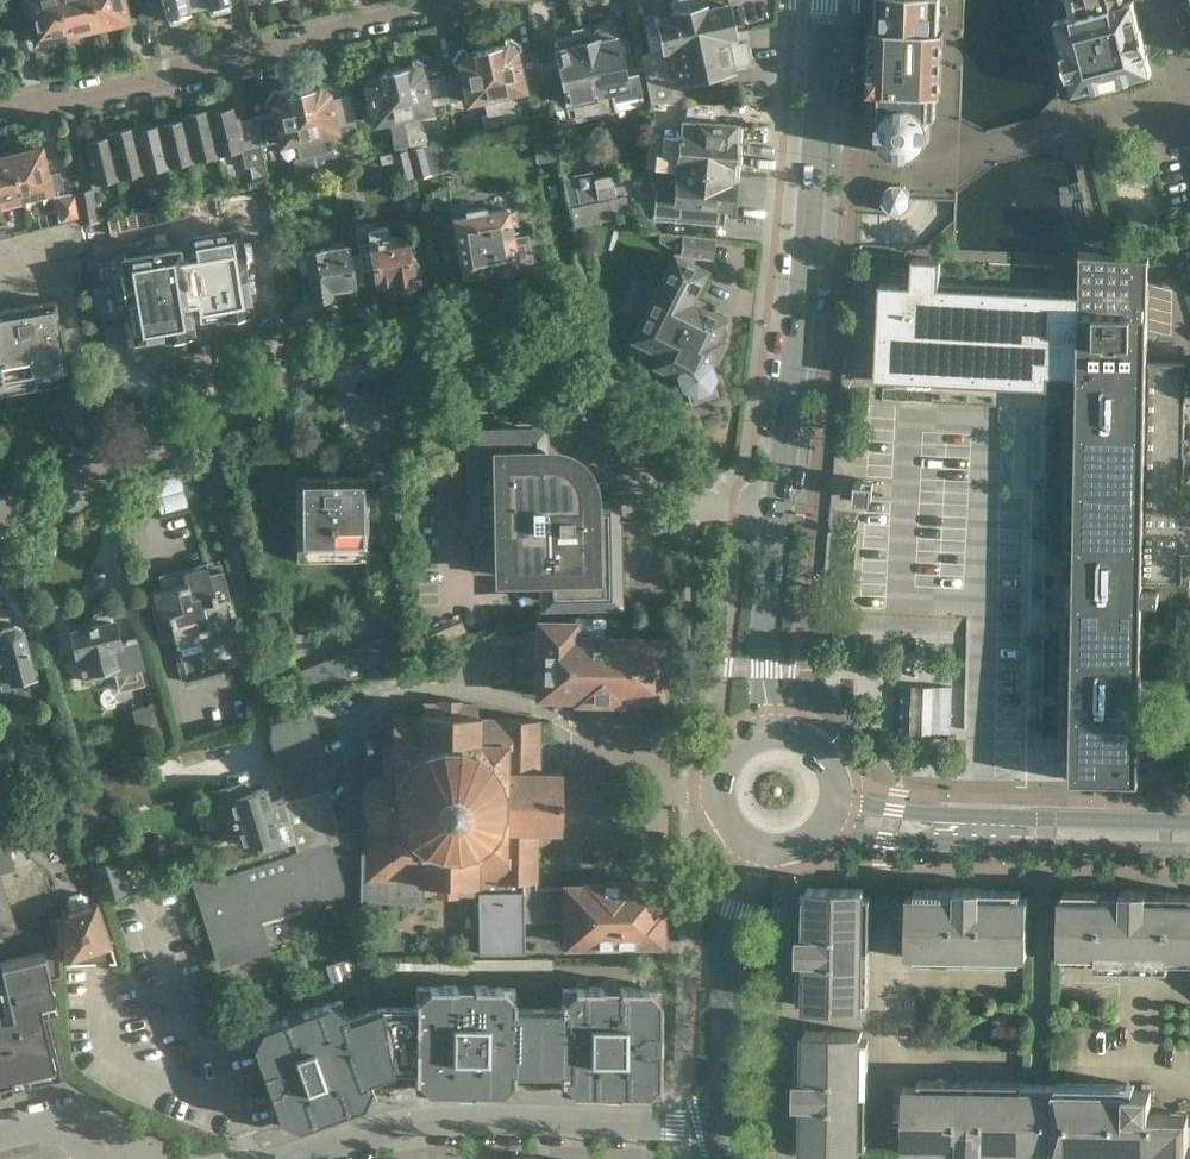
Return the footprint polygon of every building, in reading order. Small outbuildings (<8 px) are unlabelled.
[(36,40),(65,33),(57,0),(26,0),(36,40)] [(92,0),(57,0),(65,33),(98,26),(92,0)] [(126,19),(122,0),(92,0),(98,26),(126,19)] [(197,0),(163,0),(166,15),(168,15),(170,24),(188,19),(186,10),(189,9),(189,7),(198,5),(197,0)] [(198,5),(207,3),(208,6),(210,6),(212,14),(230,9),(227,0),(197,0),(198,5)] [(732,33),(726,3),(704,8),(703,5),(698,6),(696,0),(674,0),(671,5),(672,12),(670,12),(671,16),(643,22),(648,42),(646,42),(648,51),(732,33)] [(877,27),(873,27),(870,90),(875,91),(874,115),(879,115),(878,138),(893,154),(914,155),(930,140),(931,117),(936,117),(937,93),(942,93),(944,30),(940,29),(941,0),(878,0),(877,27)] [(1125,2),(1055,20),(1064,52),(1064,53),(1062,53),(1068,76),(1069,76),(1074,93),(1104,85),(1106,90),(1123,86),(1121,80),(1152,72),(1146,51),(1148,51),(1142,27),(1140,28),(1133,0),(1125,2)] [(1070,16),(1125,2),(1124,0),(1065,0),(1070,16)] [(644,105),(637,72),(624,75),(613,24),(592,28),(593,33),(584,35),(600,109),(615,106),(616,111),(644,105)] [(558,59),(538,64),(542,82),(547,105),(556,103),(560,121),(600,112),(600,109),(584,35),(573,38),(572,33),(553,37),(558,59)] [(734,43),(732,33),(648,51),(648,52),(641,54),(652,104),(669,103),(685,99),(682,85),(735,74),(734,69),(751,65),(746,41),(734,43)] [(517,57),(516,51),(522,49),(521,43),(510,37),(505,38),(506,44),(486,49),(501,113),(503,124),(523,119),(521,107),(513,109),(509,92),(525,88),(524,86),(542,82),(538,64),(535,52),(517,57)] [(443,75),(450,102),(468,98),(468,101),(484,98),(487,115),(482,116),(486,129),(503,124),(501,113),(486,49),(466,53),(465,48),(457,50),(452,58),(454,64),(460,63),(462,71),(443,75)] [(450,102),(443,75),(423,80),(422,72),(428,70),(427,65),(417,58),(411,60),(412,65),(392,70),(411,148),(429,144),(426,132),(418,127),(415,113),(430,110),(429,107),(450,102)] [(368,89),(373,111),(375,123),(391,120),(395,135),(392,136),(396,152),(408,149),(411,148),(392,70),(372,74),(371,69),(365,70),(358,80),(359,85),(366,84),(368,89)] [(354,115),(349,93),(330,98),(329,92),(335,91),(333,86),(324,79),(318,81),(319,86),(299,90),(314,155),(317,170),(328,167),(338,165),(334,149),(326,151),(323,135),(337,131),(337,128),(356,124),(354,115)] [(373,111),(368,89),(349,93),(354,115),(373,111)] [(279,95),(278,90),(273,91),(266,101),(267,106),(273,105),(275,112),(256,116),(261,144),(281,141),(282,144),(297,141),(301,156),(296,157),(294,161),(297,175),(317,170),(314,155),(299,90),(279,95)] [(733,124),(710,122),(711,103),(687,101),(686,118),(681,118),(680,133),(649,131),(645,164),(729,172),(733,124)] [(223,108),(222,105),(208,108),(220,154),(241,149),(245,168),(250,167),(252,178),(264,175),(261,164),(264,164),(261,144),(256,116),(237,120),(234,106),(223,108)] [(208,108),(184,114),(195,160),(220,154),(208,108)] [(195,160),(184,114),(173,116),(174,120),(160,124),(170,166),(195,160)] [(145,123),(134,126),(145,172),(170,166),(160,124),(146,127),(145,123)] [(145,172),(134,126),(109,131),(120,178),(145,172)] [(120,178),(109,131),(94,135),(95,139),(85,141),(95,183),(120,178)] [(415,178),(430,174),(448,170),(440,141),(429,144),(411,148),(408,149),(413,170),(414,176),(415,178)] [(414,176),(413,170),(408,149),(396,152),(380,155),(382,163),(394,161),(398,180),(414,176)] [(10,156),(19,198),(49,191),(39,150),(10,156)] [(19,198),(10,156),(0,159),(0,202),(19,198)] [(338,165),(328,167),(335,213),(346,211),(346,209),(351,208),(354,208),(346,163),(338,165)] [(629,170),(631,180),(631,182),(652,178),(653,184),(657,184),(654,219),(723,225),(725,205),(727,205),(729,172),(645,164),(645,167),(629,170)] [(598,200),(592,172),(574,175),(579,204),(598,200)] [(612,175),(616,195),(632,192),(627,172),(612,175)] [(594,178),(599,199),(615,196),(611,175),(594,178)] [(904,211),(912,203),(912,192),(904,184),(892,184),(884,192),(884,203),(891,211),(904,211)] [(81,225),(98,221),(92,188),(74,191),(79,219),(79,218),(81,225)] [(434,208),(449,205),(446,188),(431,191),(434,208)] [(54,224),(79,219),(74,191),(58,194),(60,209),(51,210),(54,224)] [(624,196),(572,208),(576,228),(614,219),(613,215),(628,211),(624,196)] [(528,235),(513,237),(507,207),(485,211),(484,205),(473,208),(471,201),(449,205),(463,273),(496,267),(497,271),(503,275),(512,273),(516,268),(516,263),(533,260),(528,235)] [(182,202),(108,219),(111,232),(185,215),(182,202)] [(361,268),(354,225),(351,208),(346,209),(346,211),(348,224),(340,225),(344,244),(305,251),(305,252),(300,253),(299,258),(301,269),(304,272),(308,271),(313,298),(355,291),(353,283),(363,282),(361,268)] [(368,222),(354,225),(361,268),(374,266),(377,288),(420,281),(413,233),(389,237),(387,225),(369,228),(368,222)] [(11,234),(8,223),(0,224),(0,237),(11,234)] [(660,242),(682,254),(683,235),(660,233),(660,242)] [(713,257),(714,238),(683,235),(682,254),(713,257)] [(138,336),(189,330),(188,321),(254,312),(250,277),(262,276),(259,254),(246,256),(243,238),(182,246),(183,255),(129,262),(131,278),(117,279),(119,298),(133,296),(138,336)] [(1143,589),(1143,582),(1182,583),(1183,554),(1189,554),(1189,505),(1183,505),(1186,362),(1147,361),(1148,256),(1080,252),(1079,292),(939,285),(941,258),(912,256),(910,283),(880,282),(875,379),(1048,388),(1049,368),(1077,369),(1070,781),(1140,782),(1142,601),(1160,601),(1160,590),(1143,589)] [(666,368),(688,321),(697,304),(688,300),(704,268),(674,253),(633,335),(635,336),(630,345),(632,350),(643,356),(649,354),(653,345),(661,350),(655,362),(666,368)] [(32,377),(67,371),(55,300),(0,309),(0,382),(32,377)] [(697,304),(688,321),(666,368),(675,373),(677,370),(680,371),(683,383),(687,384),(692,401),(717,392),(710,376),(711,374),(706,361),(710,353),(713,354),(721,337),(714,334),(717,328),(723,327),(726,319),(724,312),(715,308),(710,310),(697,304)] [(519,437),(519,422),(468,423),(471,567),(507,567),(550,566),(551,595),(610,594),(608,506),(585,507),(584,465),(556,465),(556,450),(548,450),(548,436),(519,437)] [(297,559),(332,559),(368,558),(368,475),(296,476),(297,559)] [(873,499),(875,480),(858,478),(844,477),(842,496),(856,497),(873,499)] [(210,574),(207,566),(159,579),(161,588),(152,590),(165,639),(174,636),(186,682),(222,672),(219,662),(241,656),(232,621),(238,619),(225,570),(210,574)] [(84,680),(143,665),(136,637),(119,641),(114,621),(113,621),(111,612),(107,609),(97,612),(94,618),(96,625),(72,631),(84,680)] [(575,698),(621,699),(621,696),(660,697),(661,679),(665,679),(666,638),(574,637),(574,622),(539,621),(537,694),(575,695),(575,698)] [(13,684),(12,677),(33,671),(21,628),(12,623),(2,626),(0,629),(0,679),(2,687),(13,684)] [(299,670),(310,698),(402,660),(391,632),(299,670)] [(460,703),(460,699),(440,699),(440,703),(423,703),(423,716),(393,716),(393,721),(389,732),(380,740),(366,740),(365,782),(362,790),(361,801),(365,810),(363,898),(420,899),(420,892),(438,892),(438,897),(457,897),(457,893),(481,894),(482,954),(529,954),(529,912),(567,912),(567,944),(661,942),(660,912),(657,912),(656,885),(632,885),(632,883),(587,883),(588,886),(537,887),(536,845),(543,845),(545,845),(547,844),(548,843),(550,841),(551,840),(552,838),(552,836),(553,835),(553,830),(559,830),(559,772),(538,772),(538,718),(477,718),(477,703),(460,703)] [(221,962),(269,946),(260,917),(344,890),(329,841),(327,840),(318,803),(328,800),(325,787),(331,786),(310,703),(272,718),(269,735),(282,792),(294,842),(263,851),(193,873),(221,962)] [(162,752),(179,747),(167,705),(150,710),(162,752)] [(183,765),(207,758),(202,742),(178,749),(183,765)] [(102,769),(119,768),(118,753),(101,754),(102,769)] [(263,851),(294,842),(282,792),(267,797),(264,786),(244,792),(240,778),(205,788),(220,839),(241,833),(244,845),(260,840),(263,851)] [(0,816),(0,831),(15,826),(10,813),(0,816)] [(14,867),(3,834),(0,835),(0,872),(14,867)] [(155,882),(150,865),(124,873),(119,858),(92,866),(103,898),(155,882)] [(17,928),(0,877),(0,934),(17,928)] [(800,934),(799,934),(800,999),(805,998),(805,1007),(865,1008),(865,1000),(870,1000),(873,895),(867,895),(867,887),(806,886),(806,894),(801,893),(800,934)] [(957,889),(917,888),(916,893),(909,893),(908,954),(915,954),(915,959),(1021,961),(1021,956),(1029,956),(1030,895),(1022,895),(1022,890),(981,889),(981,888),(957,887),(957,889)] [(1060,896),(1060,952),(1066,952),(1065,957),(1098,957),(1098,967),(1169,968),(1169,959),(1189,960),(1189,893),(1147,892),(1147,891),(1122,890),(1122,892),(1065,890),(1065,896),(1060,896)] [(115,960),(95,902),(61,913),(61,914),(49,918),(58,946),(64,944),(65,962),(115,960)] [(60,949),(1,963),(0,961),(0,1087),(61,1073),(47,1011),(57,1008),(51,979),(62,977),(60,949)] [(286,1131),(377,1100),(370,1080),(396,1071),(417,1071),(417,1090),(516,1092),(516,1069),(563,1071),(562,1091),(661,1092),(662,986),(562,985),(562,1004),(517,1004),(517,985),(417,985),(417,1007),(383,1007),(349,1019),(343,999),(251,1030),(286,1131)] [(799,1038),(798,1078),(797,1078),(796,1103),(798,1103),(797,1143),(804,1143),(804,1151),(861,1152),(861,1144),(868,1144),(870,1039),(863,1039),(863,1031),(804,1030),(804,1038),(799,1038)] [(1056,1154),(1057,1081),(1048,1081),(920,1079),(920,1084),(905,1084),(904,1147),(919,1147),(919,1151),(959,1152),(959,1155),(983,1155),(984,1152),(1047,1154),(1056,1154)] [(1056,1154),(1128,1155),(1132,1158),(1189,1158),(1189,1151),(1189,1113),(1151,1113),(1152,1090),(1136,1090),(1136,1084),(1057,1081),(1056,1154)]
